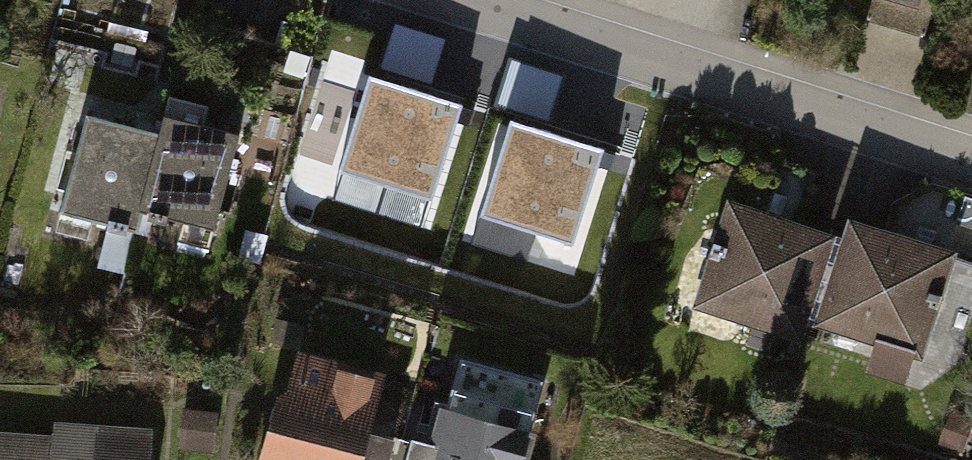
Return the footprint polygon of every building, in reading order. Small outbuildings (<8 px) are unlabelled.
[(932,11),(935,0),(890,0),(932,11)] [(595,228),(620,146),(451,95),(426,178),(595,228)] [(172,198),(248,221),(276,127),(200,105),(194,125),(172,198)] [(172,198),(194,125),(128,106),(98,203),(165,223),(172,198)] [(854,247),(744,206),(706,308),(816,349),(824,327),(854,247)] [(934,367),(971,264),(862,224),(854,247),(824,327),(934,367)] [(400,385),(312,357),(279,459),(375,459),(400,385)] [(533,437),(458,417),(446,459),(527,459),(533,437)] [(183,422),(80,418),(79,431),(2,428),(0,459),(182,459),(183,422)]
